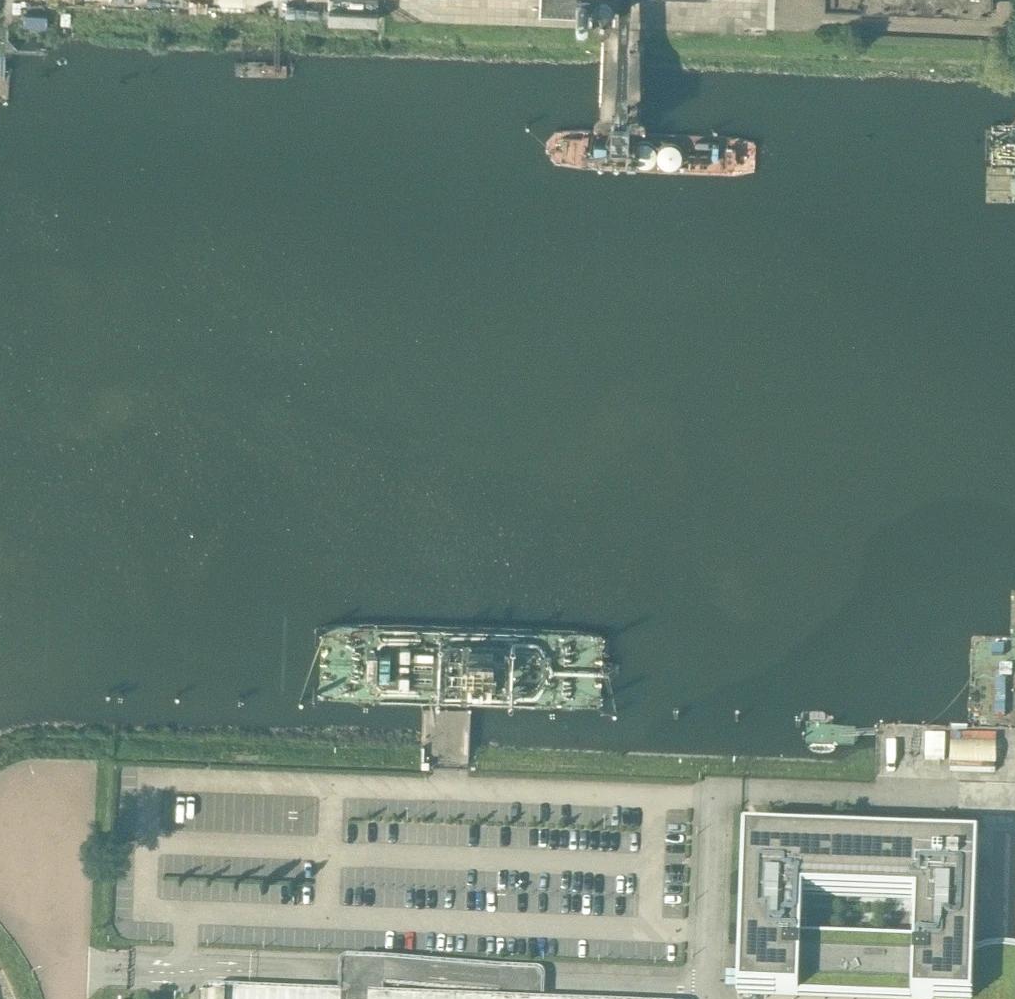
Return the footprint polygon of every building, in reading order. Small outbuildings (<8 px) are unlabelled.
[(539,7),(538,7),(538,8),(592,10),(591,13),(615,14),(615,0),(539,0),(539,7)] [(615,110),(612,109),(611,132),(614,133),(626,134),(626,133),(630,133),(630,110),(627,110),(630,0),(620,0),(615,110)] [(972,958),(977,846),(744,837),(737,998),(751,998),(971,998),(972,958)] [(1014,955),(1007,954),(997,954),(986,956),(978,958),(972,958),(971,998),(1014,998),(1014,955)]
